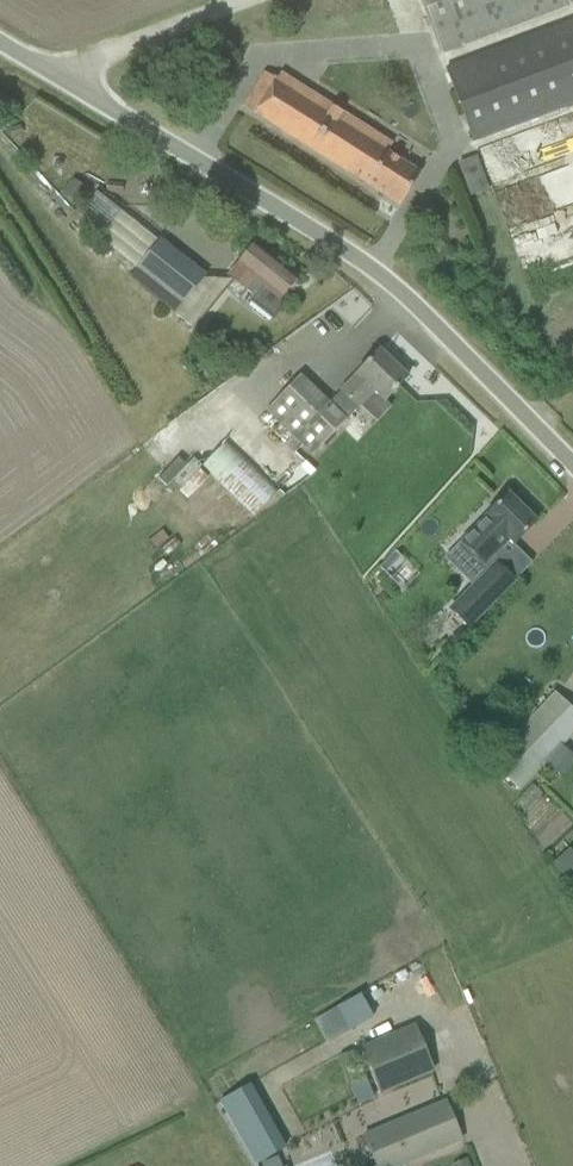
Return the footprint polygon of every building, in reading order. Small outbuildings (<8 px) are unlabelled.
[(442,56),(570,7),(567,0),(421,0),(442,56)] [(474,143),(572,105),(572,22),(447,70),(474,143)] [(243,107),(400,206),(420,174),(387,153),(391,147),(279,76),(275,81),(264,73),(243,107)] [(471,195),(490,187),(478,157),(459,164),(471,195)] [(100,189),(77,215),(136,267),(159,241),(100,189)] [(136,269),(129,278),(174,314),(193,329),(213,304),(194,288),(204,276),(159,241),(158,242),(136,269)] [(252,303),(272,319),(281,309),(280,300),(296,279),(253,245),(227,278),(254,299),(252,303)] [(220,351),(216,357),(217,364),(224,368),(231,364),(232,356),(227,350),(220,351)] [(299,377),(266,411),(313,457),(360,408),(375,392),(384,401),(391,395),(407,378),(379,350),(362,367),(340,391),(341,392),(329,405),(299,377)] [(208,362),(200,369),(206,377),(215,370),(208,362)] [(202,467),(255,516),(279,490),(227,441),(202,467)] [(179,490),(196,468),(180,456),(164,478),(179,490)] [(462,543),(485,565),(509,541),(513,545),(536,522),(508,494),(485,517),(486,518),(462,543)] [(496,564),(450,610),(468,628),(514,582),(496,564)] [(522,788),(572,734),(572,708),(556,692),(492,760),(522,788)] [(572,891),(572,869),(562,880),(572,891)] [(326,1037),(349,1026),(340,1008),(317,1019),(326,1037)] [(361,1051),(379,1095),(432,1074),(414,1030),(361,1051)] [(352,1084),(360,1103),(375,1097),(367,1078),(352,1084)] [(226,1098),(254,1165),(288,1151),(260,1084),(226,1098)] [(460,1144),(444,1105),(365,1137),(377,1165),(404,1165),(460,1144)]
